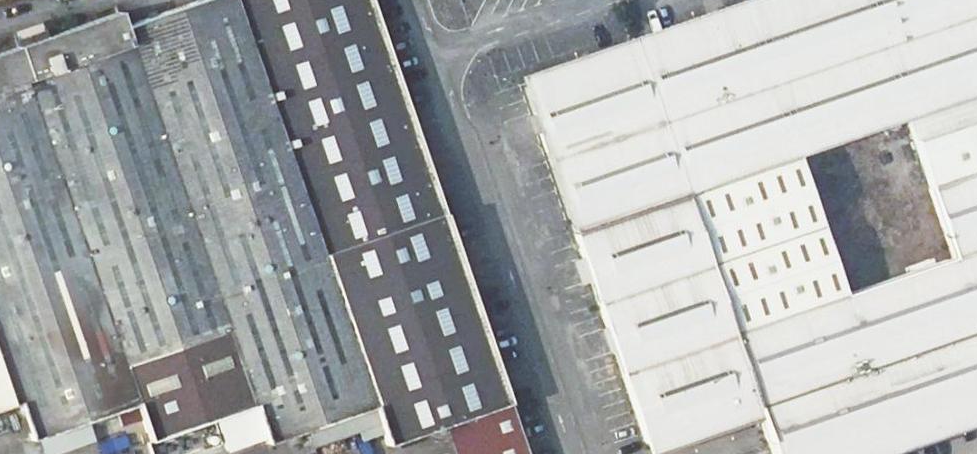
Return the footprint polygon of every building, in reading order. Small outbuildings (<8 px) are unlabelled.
[(17,408),(27,439),(134,403),(146,442),(254,408),(267,446),(372,412),(384,451),(441,431),(446,453),(518,453),(363,0),(208,0),(122,30),(116,16),(39,43),(34,29),(5,39),(10,53),(0,56),(0,414),(17,408)] [(513,78),(637,441),(755,402),(774,453),(833,453),(976,406),(976,170),(926,187),(901,116),(976,90),(976,0),(741,0),(513,78)] [(336,453),(333,441),(306,450),(307,453),(336,453)]
